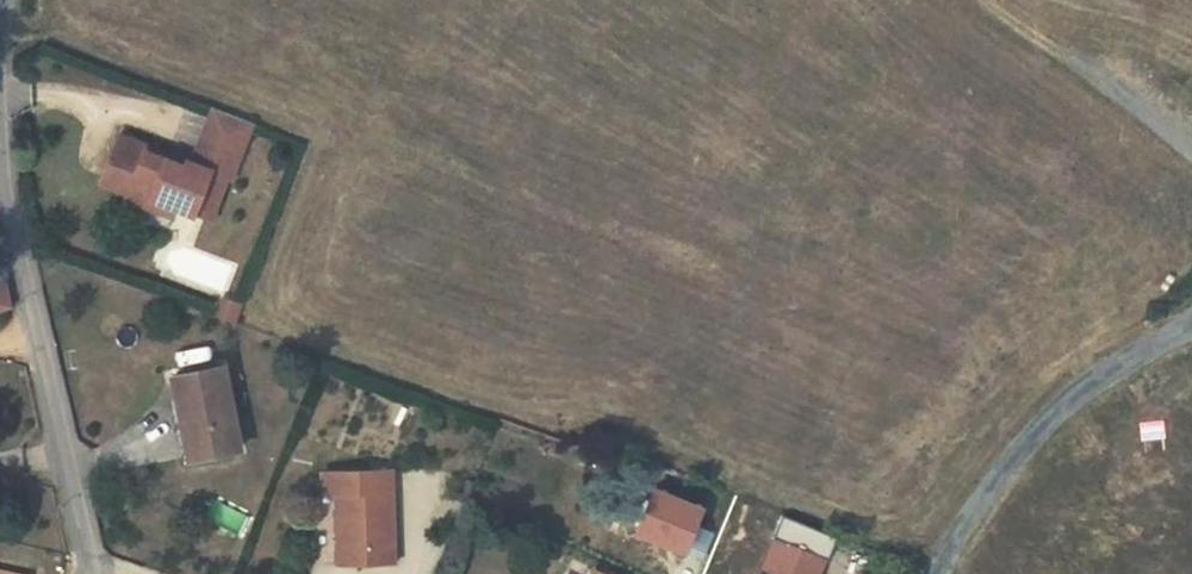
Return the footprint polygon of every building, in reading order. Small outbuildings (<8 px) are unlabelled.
[(121,135),(103,182),(130,193),(127,198),(174,216),(177,208),(194,214),(206,184),(223,190),(228,177),(232,178),(254,122),(215,107),(194,163),(188,161),(186,166),(147,151),(149,146),(121,135)] [(211,221),(223,190),(206,184),(194,214),(211,221)] [(0,290),(0,320),(26,315),(19,285),(0,290)] [(225,299),(220,313),(237,320),(242,306),(225,299)] [(184,419),(192,458),(240,447),(224,366),(171,377),(179,420),(184,419)] [(339,563),(392,561),(391,472),(323,474),(323,495),(336,495),(339,563)] [(464,502),(472,481),(464,478),(456,499),(464,502)] [(684,551),(702,508),(654,488),(636,531),(684,551)] [(836,541),(781,517),(772,538),(776,540),(762,573),(817,573),(823,560),(827,561),(836,541)]
